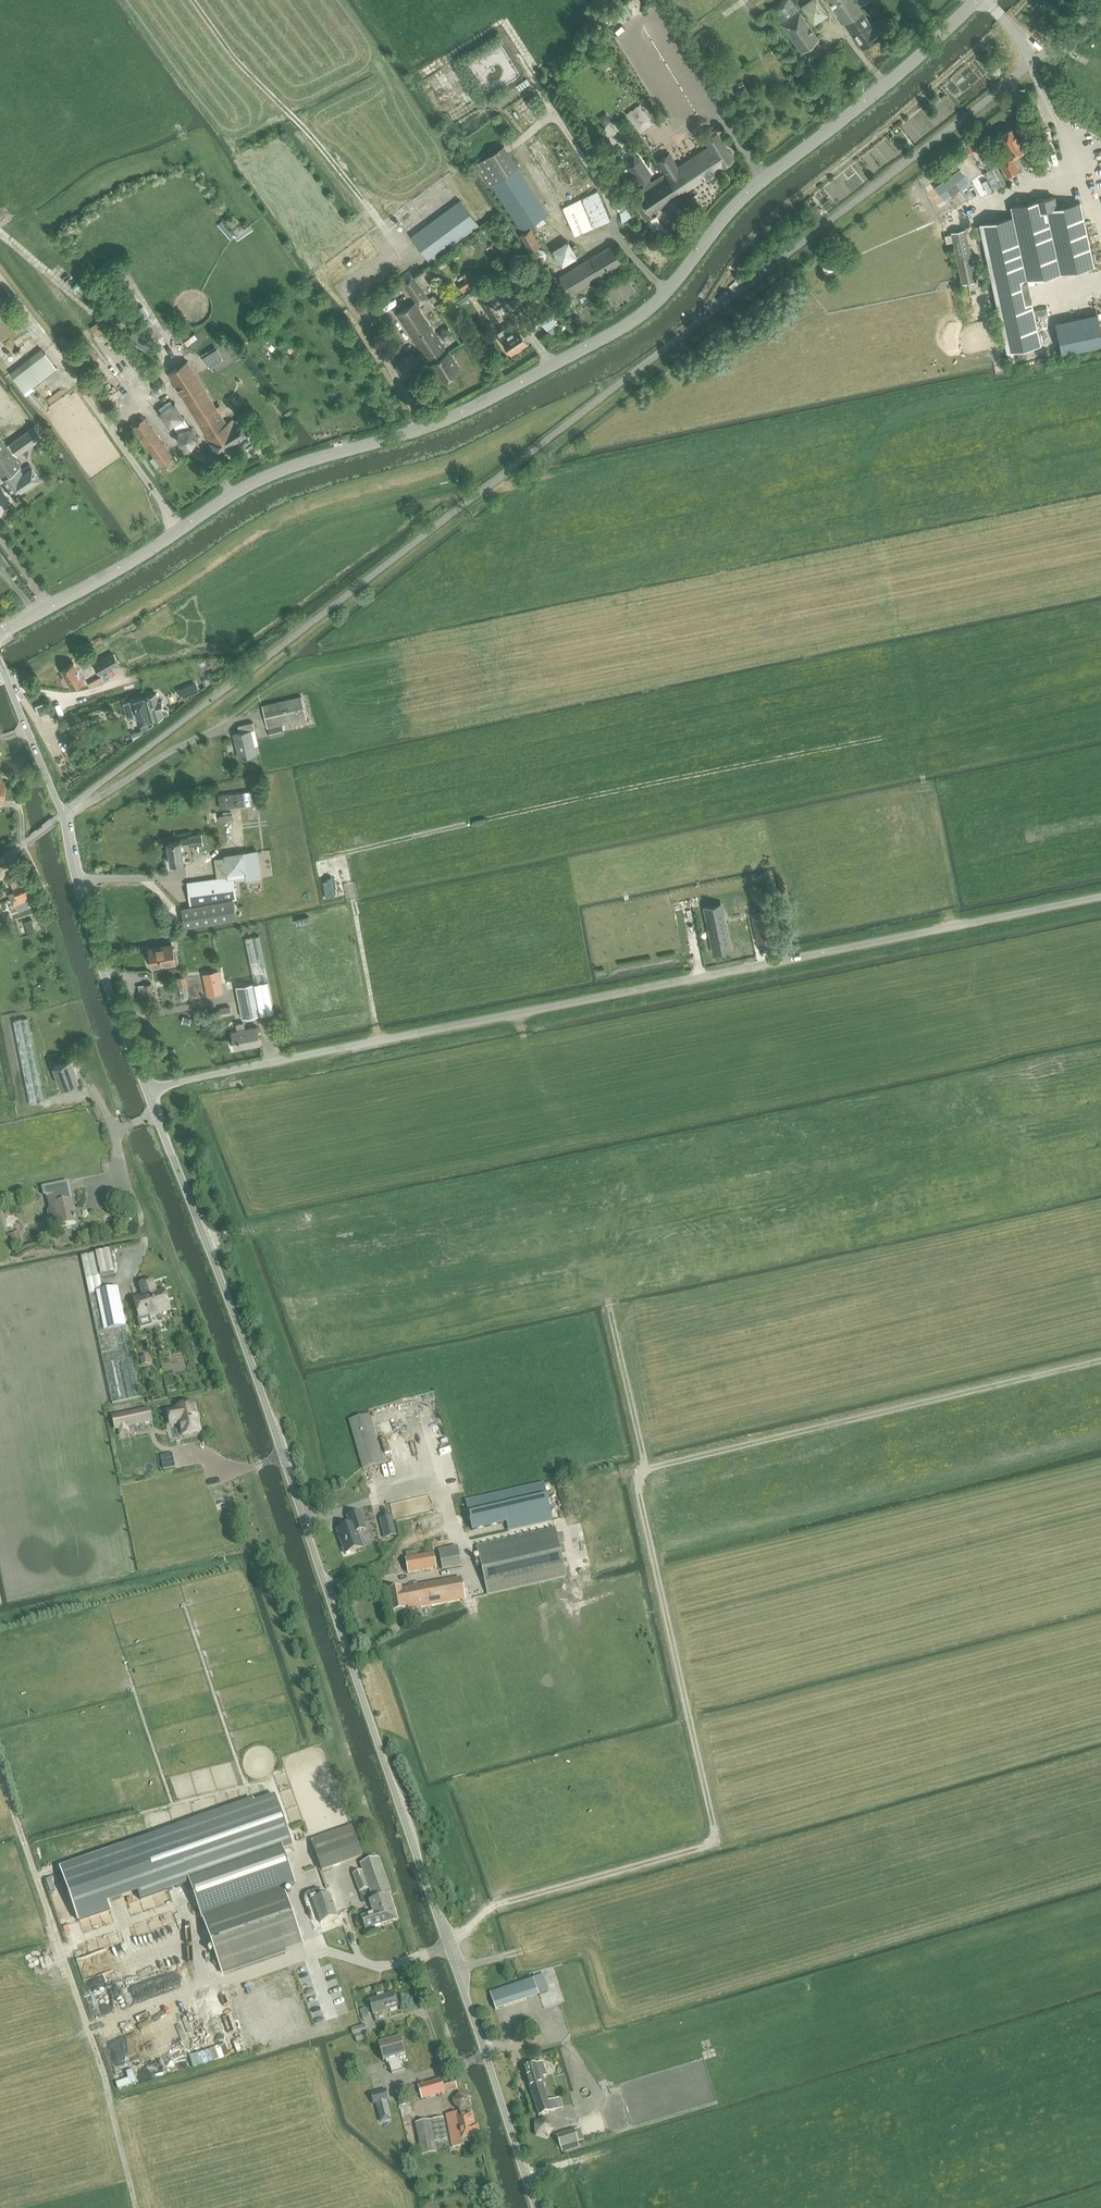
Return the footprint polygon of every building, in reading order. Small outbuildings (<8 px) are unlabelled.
[(791,0),(785,0),(772,9),(781,23),(799,11),(791,0)] [(815,24),(829,15),(818,0),(810,0),(801,6),(815,24)] [(853,0),(827,0),(861,50),(887,32),(880,22),(878,24),(875,20),(870,24),(853,0)] [(611,10),(602,16),(606,21),(615,16),(611,10)] [(799,11),(781,24),(801,52),(819,39),(799,11)] [(684,25),(690,32),(696,27),(690,20),(684,25)] [(997,56),(990,61),(995,68),(1002,63),(997,56)] [(626,113),(643,134),(659,121),(641,100),(626,113)] [(601,118),(605,124),(612,119),(608,113),(601,118)] [(997,137),(1009,158),(1001,162),(1002,163),(1000,164),(1007,177),(1020,170),(1013,157),(1017,154),(1020,152),(1025,150),(1012,127),(1004,133),(1002,131),(998,134),(998,136),(997,137)] [(643,183),(645,187),(630,197),(646,222),(653,217),(651,213),(734,158),(717,132),(705,140),(709,146),(681,164),(678,166),(670,153),(657,162),(665,174),(653,183),(650,178),(652,175),(642,159),(635,156),(627,160),(628,169),(638,184),(643,183)] [(969,143),(967,144),(973,155),(987,148),(981,137),(969,144),(969,143)] [(549,215),(519,168),(505,147),(476,166),(490,187),(493,185),(523,232),(549,215)] [(1006,183),(996,166),(984,173),(994,190),(1006,183)] [(959,169),(934,186),(943,199),(950,194),(960,188),(960,187),(968,181),(959,169)] [(971,182),(981,197),(991,191),(981,175),(971,182)] [(610,220),(598,190),(563,208),(575,235),(591,227),(592,228),(610,220)] [(611,200),(620,213),(627,208),(618,195),(611,200)] [(979,224),(993,288),(1006,351),(1041,344),(1027,280),(1094,266),(1080,202),(1056,207),(1054,197),(1011,206),(1013,217),(979,224)] [(430,260),(479,225),(462,201),(413,236),(430,260)] [(816,204),(812,207),(817,213),(821,209),(816,204)] [(541,246),(536,237),(531,229),(521,235),(531,252),(540,247),(540,246),(541,246)] [(976,281),(967,238),(965,229),(951,232),(953,240),(962,284),(976,281)] [(553,249),(563,266),(580,256),(570,239),(553,249)] [(617,267),(622,263),(611,246),(560,277),(571,295),(610,271),(613,272),(616,270),(617,267)] [(827,272),(835,269),(832,260),(824,263),(827,272)] [(468,282),(461,285),(463,291),(479,284),(472,269),(463,273),(468,282)] [(420,306),(430,299),(412,273),(402,280),(420,306)] [(370,303),(375,310),(391,299),(386,292),(370,303)] [(467,294),(456,301),(459,306),(470,299),(467,294)] [(443,382),(461,370),(449,352),(448,353),(442,343),(445,342),(450,343),(452,337),(449,332),(443,331),(441,337),(439,338),(416,303),(398,315),(443,382)] [(1062,352),(1100,345),(1100,321),(1099,312),(1057,320),(1062,352)] [(555,319),(544,326),(548,331),(558,324),(555,319)] [(100,320),(91,326),(97,335),(106,329),(100,320)] [(512,354),(529,343),(518,327),(508,334),(505,329),(498,334),(512,354)] [(217,349),(203,358),(210,368),(224,359),(217,349)] [(25,391),(56,367),(45,353),(14,377),(25,391)] [(396,365),(403,377),(415,376),(422,366),(414,353),(402,353),(396,365)] [(218,454),(250,434),(239,417),(234,421),(233,418),(230,420),(219,404),(216,406),(189,361),(169,374),(218,454)] [(153,385),(153,386),(153,387),(153,388),(153,389),(154,390),(155,391),(155,392),(156,393),(157,393),(158,393),(159,394),(160,394),(161,393),(162,393),(163,393),(164,392),(165,391),(166,390),(166,389),(167,388),(167,387),(167,386),(167,385),(166,384),(166,383),(165,382),(164,381),(163,380),(162,380),(160,380),(159,380),(158,380),(157,380),(156,381),(155,381),(155,382),(154,383),(153,384),(153,385)] [(145,417),(133,425),(162,465),(174,457),(145,417)] [(18,455),(43,437),(35,426),(10,443),(18,455)] [(192,426),(178,429),(178,443),(192,449),(200,437),(192,426)] [(40,479),(30,464),(22,470),(20,468),(22,466),(0,436),(0,476),(3,476),(16,496),(40,479)] [(116,640),(121,651),(140,642),(136,631),(116,640)] [(145,643),(125,653),(129,662),(149,653),(145,643)] [(114,654),(95,665),(100,674),(119,663),(114,654)] [(73,688),(84,681),(73,663),(62,669),(65,675),(62,677),(66,684),(69,682),(73,688)] [(90,681),(92,686),(105,681),(103,676),(90,681)] [(193,694),(190,685),(179,689),(183,698),(193,694)] [(153,719),(164,715),(169,714),(168,709),(164,708),(162,699),(159,700),(157,693),(146,696),(151,712),(150,712),(152,719),(153,719)] [(153,720),(153,719),(152,719),(150,712),(151,712),(146,696),(124,703),(129,719),(139,716),(141,724),(148,721),(153,720)] [(268,727),(307,718),(302,696),(263,706),(268,727)] [(40,716),(51,712),(47,702),(36,706),(40,716)] [(143,733),(143,731),(150,729),(148,724),(141,726),(142,730),(132,732),(133,740),(143,733)] [(264,738),(261,725),(241,730),(242,736),(234,738),(238,755),(262,749),(260,739),(264,738)] [(272,737),(285,734),(283,726),(270,729),(272,737)] [(265,797),(228,802),(230,816),(267,810),(265,797)] [(216,812),(207,813),(208,822),(217,821),(216,812)] [(182,847),(191,846),(204,844),(203,832),(189,834),(189,838),(180,839),(181,842),(168,844),(171,865),(184,863),(182,847)] [(226,856),(214,858),(217,877),(253,872),(253,878),(260,877),(256,849),(225,854),(226,856)] [(25,871),(11,877),(16,890),(9,893),(14,904),(16,903),(18,910),(29,906),(26,899),(34,896),(25,871)] [(234,876),(187,882),(190,905),(234,899),(237,898),(234,876)] [(696,898),(674,902),(675,907),(697,903),(696,898)] [(237,917),(234,899),(190,905),(190,908),(183,909),(186,926),(237,917)] [(722,909),(707,912),(714,948),(729,945),(722,909)] [(768,912),(754,915),(760,942),(773,939),(768,912)] [(36,932),(32,918),(27,919),(27,920),(24,921),(28,934),(36,932)] [(268,981),(258,936),(244,939),(254,984),(236,988),(243,1019),(275,1012),(268,981)] [(150,950),(153,967),(177,963),(173,945),(150,950)] [(218,970),(203,974),(208,995),(223,992),(218,970)] [(146,995),(154,993),(152,982),(144,984),(138,985),(140,996),(146,995)] [(219,1029),(219,1028),(216,1015),(210,1016),(213,1029),(213,1030),(219,1029)] [(31,1104),(45,1101),(28,1018),(14,1021),(31,1104)] [(235,1050),(261,1045),(257,1026),(246,1029),(245,1022),(236,1024),(238,1031),(231,1032),(235,1050)] [(63,1087),(79,1081),(71,1061),(55,1067),(63,1087)] [(75,1217),(68,1183),(43,1189),(45,1197),(52,1196),(56,1211),(50,1212),(48,1214),(51,1226),(53,1228),(59,1227),(60,1228),(76,1224),(75,1220),(76,1220),(75,1217)] [(22,1243),(19,1233),(11,1235),(13,1245),(22,1243)] [(114,1274),(110,1251),(96,1254),(101,1276),(114,1274)] [(95,1255),(82,1258),(104,1361),(113,1406),(113,1407),(141,1400),(126,1328),(118,1289),(102,1292),(100,1277),(95,1255)] [(150,1317),(169,1311),(163,1291),(156,1293),(153,1282),(140,1286),(143,1297),(134,1300),(140,1320),(138,1320),(140,1330),(152,1326),(150,1317)] [(150,1356),(140,1358),(142,1366),(151,1364),(150,1356)] [(200,1432),(195,1405),(177,1409),(177,1410),(168,1412),(171,1426),(180,1424),(183,1436),(200,1432)] [(149,1409),(113,1417),(116,1430),(119,1429),(121,1437),(129,1435),(128,1427),(152,1422),(149,1409)] [(362,1470),(382,1464),(368,1416),(349,1422),(362,1470)] [(542,1486),(467,1503),(466,1504),(473,1531),(549,1513),(542,1486)] [(432,1494),(391,1504),(395,1519),(435,1509),(432,1494)] [(350,1527),(337,1531),(345,1556),(362,1550),(357,1534),(365,1531),(359,1514),(347,1518),(350,1527)] [(391,1518),(380,1520),(383,1532),(394,1529),(391,1518)] [(487,1595),(566,1577),(555,1530),(476,1548),(487,1595)] [(458,1548),(439,1551),(443,1571),(462,1568),(458,1548)] [(436,1570),(433,1554),(418,1557),(417,1551),(406,1553),(407,1559),(405,1559),(407,1575),(436,1570)] [(393,1614),(432,1607),(464,1601),(461,1580),(395,1592),(394,1587),(388,1588),(393,1614)] [(77,1916),(189,1877),(223,1973),(301,1946),(281,1892),(296,1887),(284,1854),(296,1850),(276,1795),(61,1872),(77,1916)] [(322,1871),(362,1857),(351,1827),(311,1841),(322,1871)] [(397,1919),(389,1895),(391,1895),(378,1859),(360,1865),(362,1871),(352,1875),(359,1893),(368,1890),(372,1900),(368,1901),(373,1914),(361,1919),(365,1930),(397,1919)] [(330,1894),(312,1900),(323,1931),(341,1925),(330,1894)] [(520,1984),(489,1994),(494,2011),(525,2001),(520,1984)] [(373,2015),(399,2008),(395,1994),(384,1997),(383,1994),(376,1996),(377,1999),(369,2001),(373,2015)] [(351,2030),(353,2038),(355,2037),(356,2043),(369,2040),(365,2026),(351,2030)] [(401,2058),(406,2057),(401,2039),(378,2046),(383,2063),(388,2061),(392,2075),(405,2072),(401,2058)] [(538,2117),(558,2111),(563,2109),(560,2098),(548,2103),(543,2087),(546,2086),(544,2078),(547,2077),(543,2063),(535,2065),(535,2064),(522,2068),(538,2117)] [(444,2093),(457,2089),(453,2079),(441,2083),(440,2080),(418,2087),(422,2101),(444,2094),(444,2093)] [(386,2089),(371,2094),(374,2105),(375,2105),(387,2102),(388,2102),(389,2101),(386,2089)] [(471,2097),(459,2093),(453,2103),(461,2113),(472,2109),(471,2097)] [(466,2139),(480,2136),(478,2125),(473,2126),(471,2114),(456,2117),(455,2114),(445,2116),(451,2148),(464,2145),(462,2140),(466,2139)] [(437,2153),(436,2150),(450,2147),(443,2118),(416,2124),(423,2156),(437,2153)] [(538,2136),(552,2131),(548,2118),(534,2123),(538,2136)] [(561,2148),(578,2143),(574,2131),(557,2136),(561,2148)]
